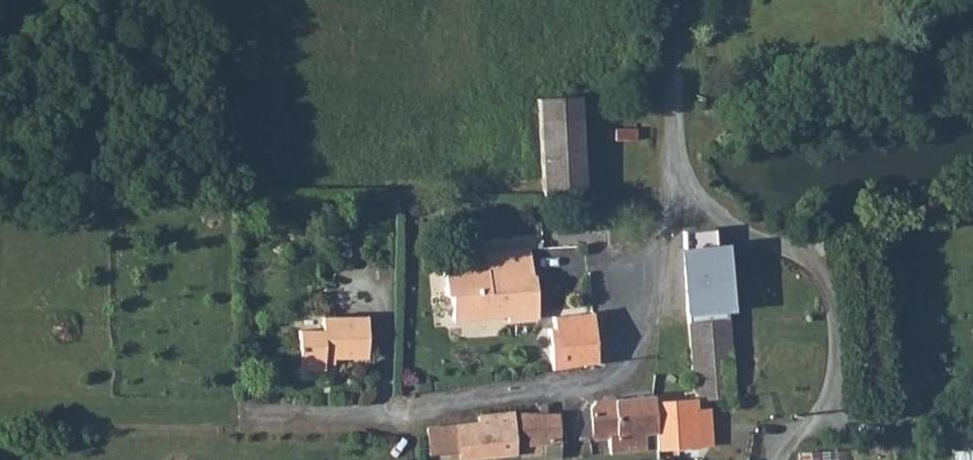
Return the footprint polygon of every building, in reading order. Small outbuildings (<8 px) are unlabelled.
[(544,193),(584,191),(577,97),(534,95),(542,191),(544,193)] [(637,138),(637,128),(616,129),(616,139),(637,138)] [(683,231),(684,281),(694,398),(734,396),(728,330),(725,297),(719,297),(718,254),(709,254),(708,227),(683,231)] [(476,257),(446,259),(451,317),(506,313),(508,318),(540,315),(536,274),(532,274),(530,244),(486,246),(487,263),(477,264),(476,257)] [(546,326),(549,369),(594,361),(590,311),(551,314),(552,325),(546,326)] [(318,370),(318,359),(360,358),(360,318),(316,318),(315,332),(293,332),(293,370),(318,370)] [(909,384),(891,386),(892,396),(910,395),(909,384)] [(593,440),(607,440),(608,456),(614,456),(643,453),(642,436),(656,435),(654,402),(653,393),(597,399),(590,400),(593,440)] [(695,411),(694,398),(654,402),(656,435),(657,449),(698,445),(696,429),(707,428),(706,410),(695,411)] [(517,457),(517,447),(557,443),(556,413),(479,417),(479,430),(483,459),(517,457)] [(456,423),(429,424),(432,455),(457,453),(455,432),(457,432),(456,423)] [(709,444),(707,428),(696,429),(698,445),(709,444)] [(483,459),(479,430),(457,432),(455,432),(457,453),(459,459),(471,459),(483,459)] [(835,450),(799,453),(799,459),(836,459),(835,450)]
